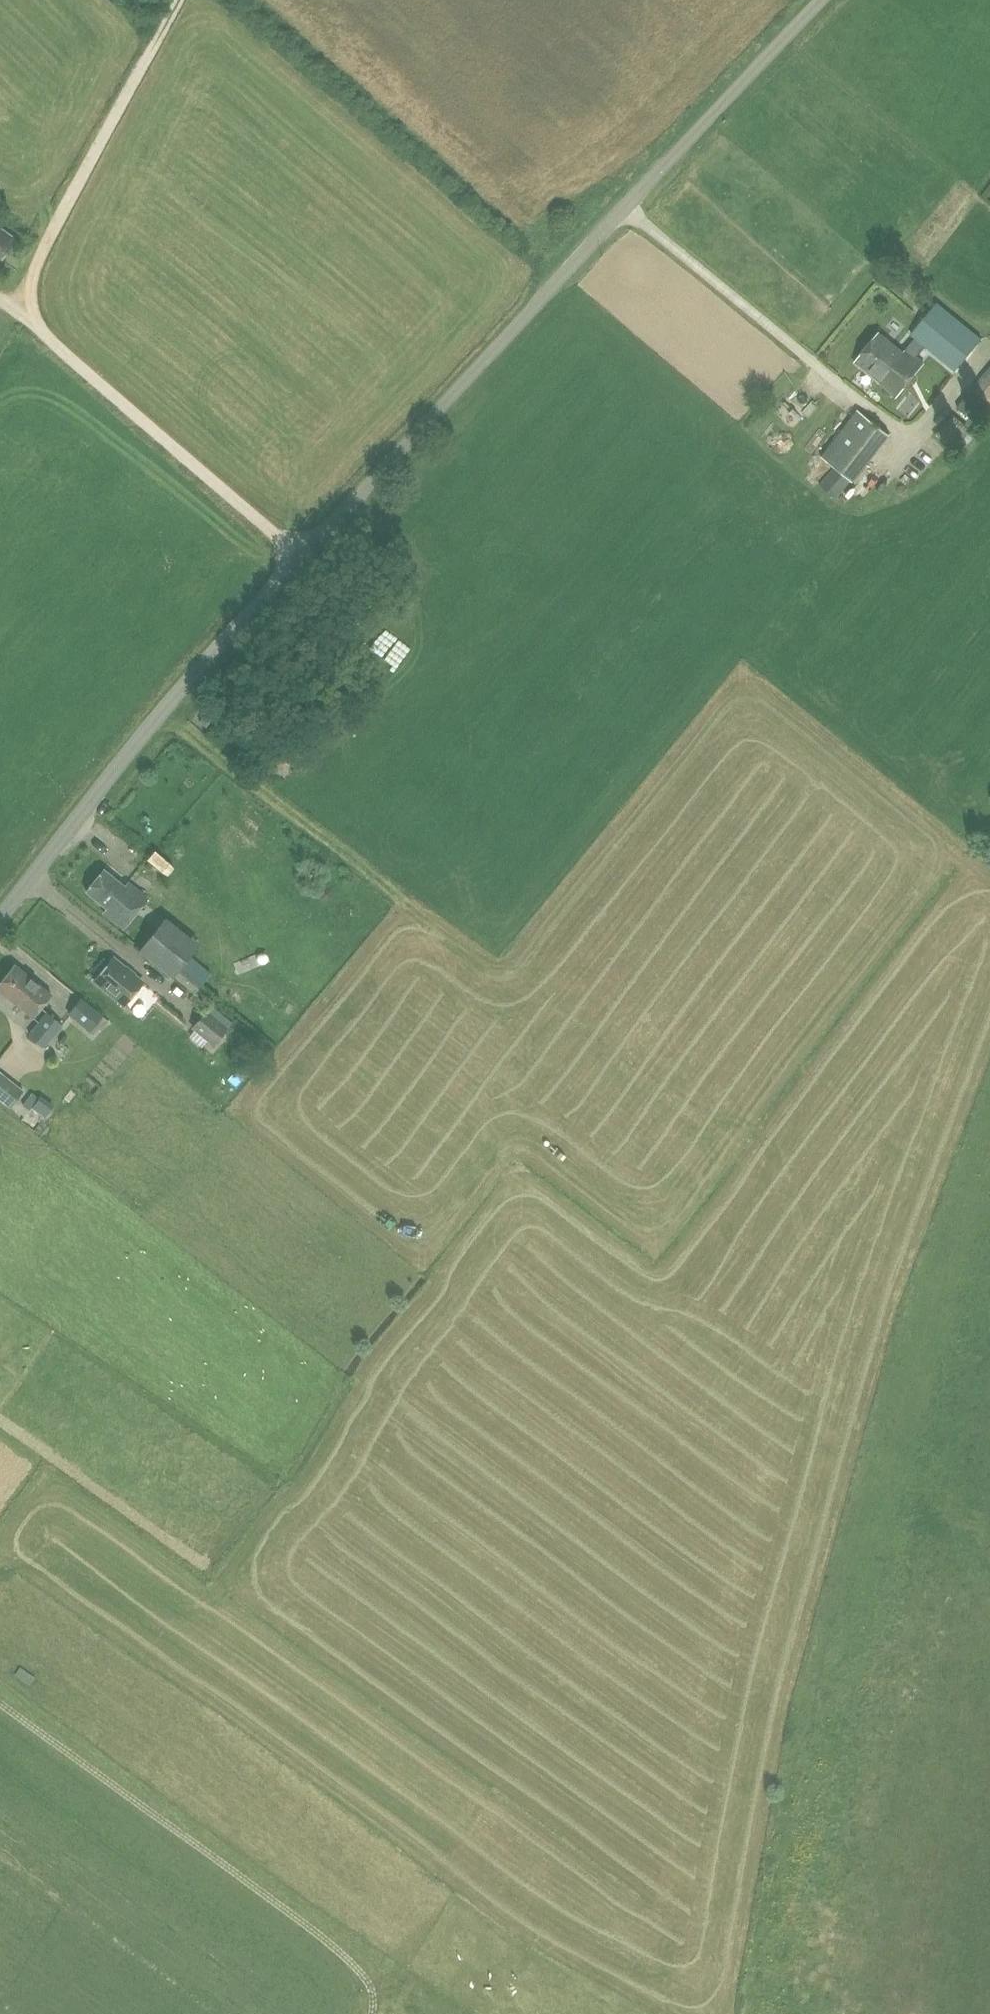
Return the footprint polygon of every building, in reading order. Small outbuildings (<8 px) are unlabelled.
[(14,236),(0,226),(0,257),(14,236)] [(940,306),(915,338),(924,345),(959,372),(984,341),(978,336),(940,306)] [(880,332),(856,363),(898,396),(906,386),(912,386),(918,379),(917,372),(925,362),(916,355),(924,345),(915,338),(904,351),(880,332)] [(972,388),(989,402),(989,367),(972,388)] [(959,405),(980,423),(989,410),(989,402),(972,388),(959,405)] [(856,407),(820,454),(853,479),(889,432),(856,407)] [(834,466),(820,483),(838,497),(853,480),(834,466)] [(87,890),(108,906),(105,910),(125,926),(147,898),(127,882),(124,886),(103,869),(87,890)] [(169,974),(195,939),(161,913),(135,948),(169,974)] [(96,978),(124,1001),(142,978),(115,956),(96,978)] [(196,991),(210,973),(189,957),(174,974),(196,991)] [(16,963),(0,982),(0,990),(33,1017),(52,993),(16,963)] [(81,997),(67,1015),(92,1033),(105,1016),(81,997)] [(206,1008),(191,1027),(213,1045),(228,1026),(206,1008)] [(64,1023),(48,1011),(29,1032),(47,1046),(64,1023)] [(8,1107),(24,1087),(0,1068),(0,1101),(8,1107)]
